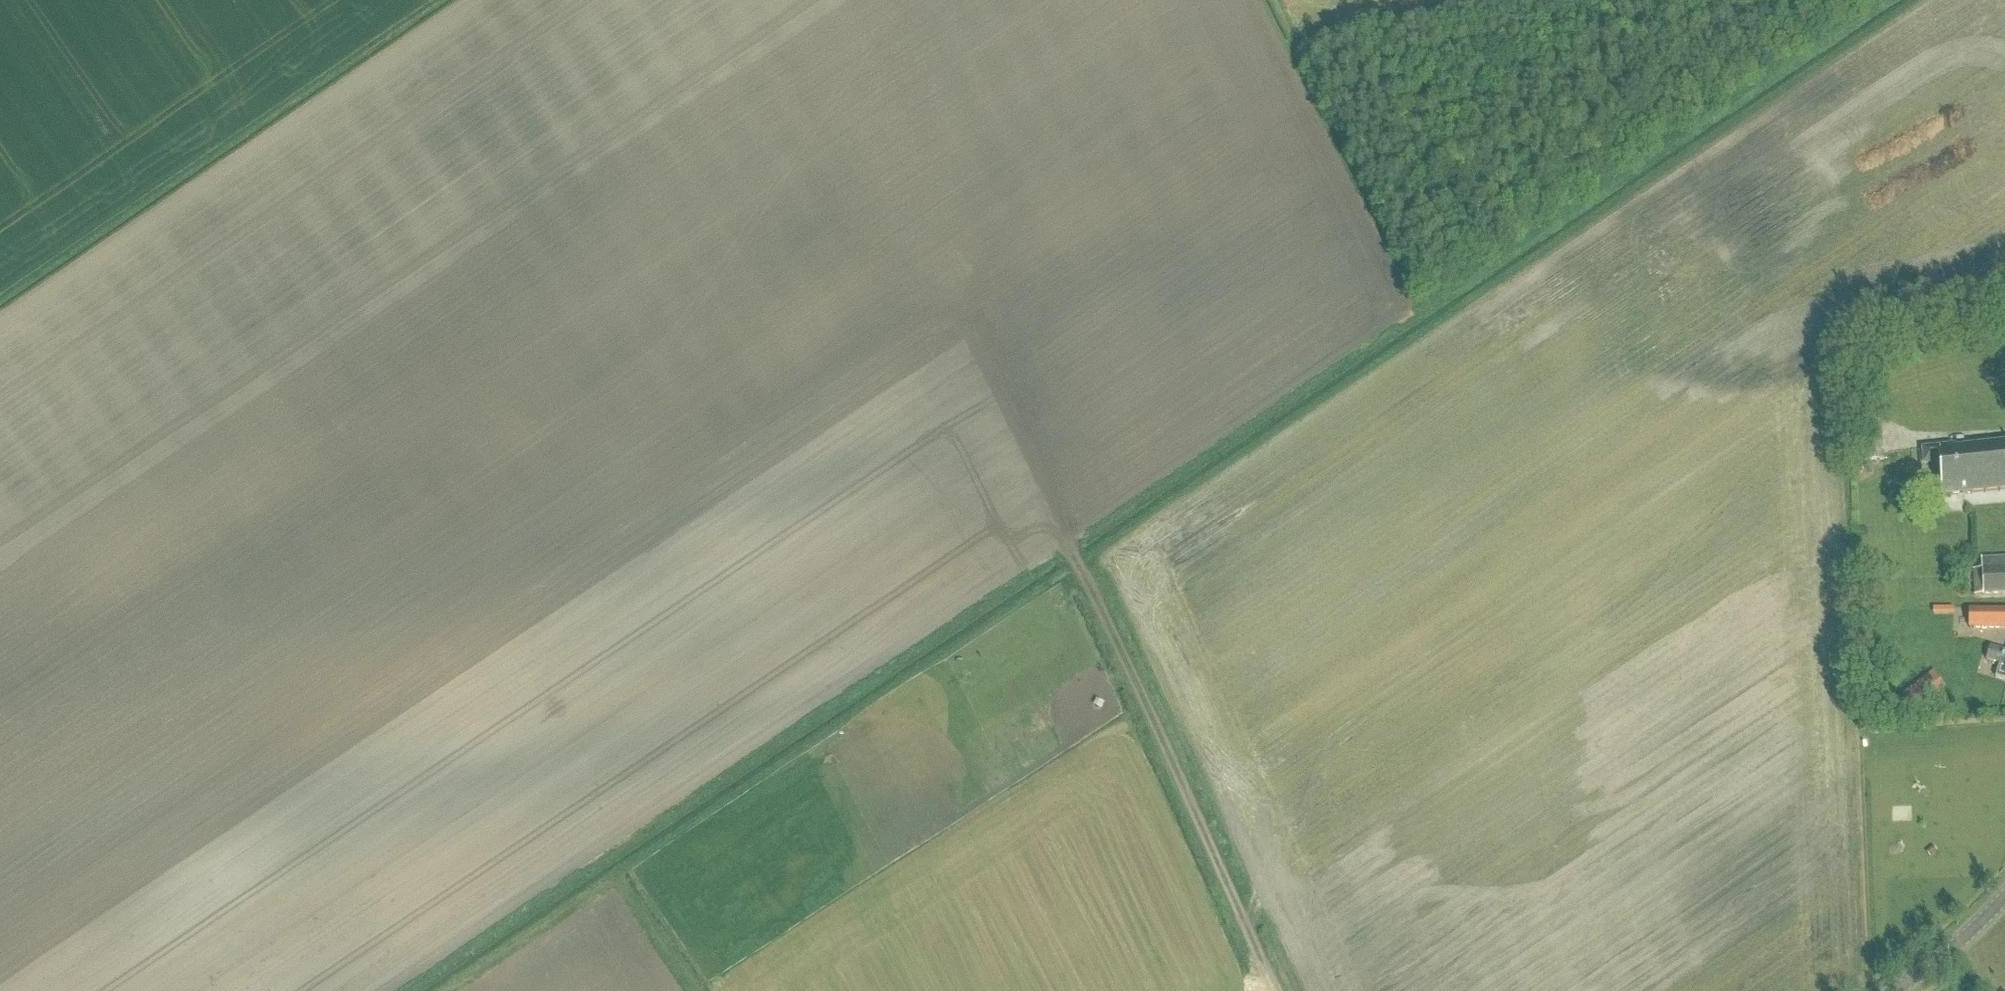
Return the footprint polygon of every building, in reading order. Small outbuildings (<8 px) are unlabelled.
[(1939,432),(1914,433),(1914,444),(1939,443),(1939,432)] [(1958,449),(1957,446),(1922,449),(1924,464),(1943,462),(1947,497),(2004,492),(2004,444),(1958,449)] [(1981,559),(1982,569),(1974,570),(1975,596),(2004,595),(2004,558),(1981,559)] [(1986,616),(1984,628),(2004,631),(2004,618),(1986,616)] [(1904,630),(1906,646),(1917,644),(1915,629),(1904,630)] [(1988,649),(1984,661),(2004,667),(2004,654),(1988,649)] [(1934,674),(1904,697),(1915,711),(1933,697),(1945,688),(1934,674)]
